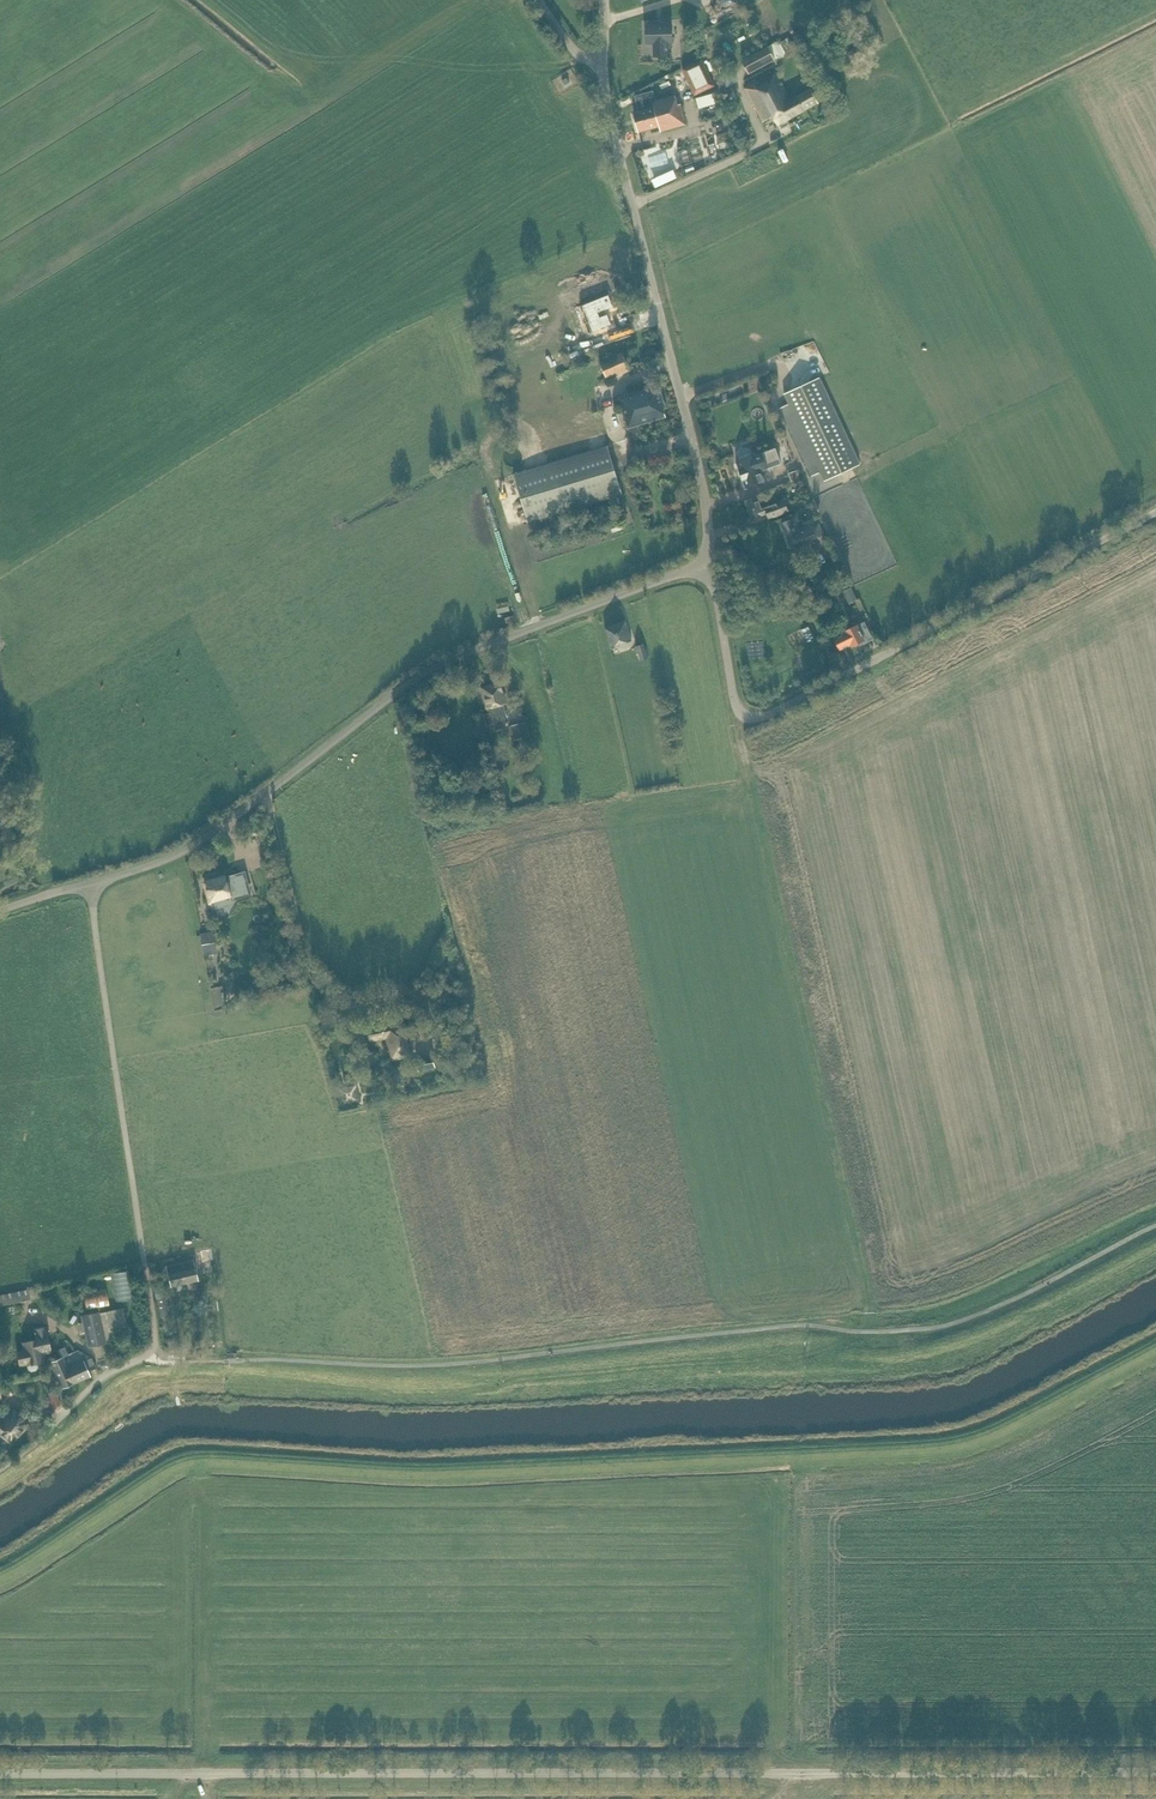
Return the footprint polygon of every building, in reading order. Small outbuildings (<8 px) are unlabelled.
[(672,25),(646,26),(646,44),(653,44),(653,57),(670,56),(669,44),(673,44),(672,25)] [(787,36),(741,61),(747,74),(786,53),(786,52),(794,48),(787,36)] [(853,49),(838,57),(842,66),(858,58),(853,49)] [(695,94),(714,85),(702,59),(683,68),(695,94)] [(733,61),(718,69),(728,86),(737,82),(740,73),(733,61)] [(778,125),(818,104),(810,89),(791,100),(776,72),(745,88),(763,121),(773,116),(778,125)] [(646,108),(633,112),(639,131),(659,126),(660,131),(686,124),(680,104),(678,105),(676,99),(675,95),(655,100),(652,91),(642,94),(644,101),(646,108)] [(757,162),(766,158),(764,153),(755,156),(757,162)] [(686,160),(678,162),(680,171),(688,168),(686,160)] [(747,176),(769,167),(766,161),(744,170),(747,176)] [(577,304),(591,337),(613,328),(605,308),(617,303),(612,290),(577,304)] [(622,352),(599,362),(607,379),(629,370),(622,352)] [(767,389),(762,376),(755,378),(760,392),(767,389)] [(860,464),(844,430),(819,377),(784,393),(789,404),(780,408),(812,476),(821,472),(825,481),(860,464)] [(665,416),(663,408),(662,407),(665,407),(658,385),(618,397),(628,428),(665,416)] [(622,494),(612,462),(607,446),(513,474),(528,522),(622,494)] [(737,460),(735,460),(736,461),(739,468),(738,469),(739,470),(742,478),(742,480),(743,480),(745,487),(745,488),(746,487),(762,481),(763,482),(764,481),(763,480),(760,471),(775,465),(774,465),(780,463),(775,449),(769,450),(754,456),(754,455),(754,454),(753,454),(750,455),(749,453),(739,456),(740,459),(737,460)] [(791,481),(799,478),(796,470),(788,473),(791,481)] [(766,513),(769,518),(788,511),(784,500),(761,509),(756,496),(744,500),(751,518),(766,513)] [(793,510),(807,505),(805,498),(790,504),(793,510)] [(790,547),(823,535),(818,521),(795,530),(791,518),(781,522),(790,547)] [(829,593),(845,585),(841,577),(819,590),(822,596),(829,593)] [(852,588),(843,593),(849,604),(858,599),(852,588)] [(613,646),(631,640),(625,621),(604,628),(611,649),(614,648),(613,646)] [(852,646),(872,637),(865,622),(845,632),(846,633),(835,639),(840,649),(851,644),(852,646)] [(640,661),(648,658),(643,644),(636,646),(640,661)] [(506,703),(501,687),(500,682),(482,687),(487,708),(489,708),(491,712),(484,714),(486,725),(494,723),(495,729),(506,727),(504,718),(505,718),(503,713),(506,712),(504,704),(506,703)] [(522,738),(518,724),(510,726),(514,740),(522,738)] [(521,763),(513,765),(515,775),(523,773),(521,763)] [(252,895),(246,873),(244,874),(244,873),(230,877),(231,879),(227,880),(226,876),(204,882),(208,896),(210,896),(214,910),(235,904),(234,900),(252,895)] [(216,933),(216,932),(216,931),(215,930),(215,929),(214,929),(214,928),(213,928),(212,927),(211,927),(210,927),(209,928),(208,929),(207,930),(207,932),(200,933),(204,955),(217,953),(215,934),(216,933)] [(210,1008),(220,1006),(215,984),(205,986),(210,1008)] [(392,1060),(411,1055),(403,1020),(368,1028),(371,1041),(387,1037),(392,1060)] [(419,1071),(435,1067),(433,1056),(416,1060),(419,1071)] [(202,1262),(207,1261),(211,1282),(218,1280),(212,1248),(189,1253),(190,1257),(200,1255),(202,1262)] [(179,1263),(184,1283),(197,1279),(193,1260),(179,1263)] [(170,1286),(184,1283),(179,1263),(165,1266),(170,1286)] [(156,1298),(169,1295),(167,1285),(154,1288),(156,1298)] [(30,1299),(28,1289),(0,1294),(0,1305),(30,1299)] [(84,1307),(97,1303),(93,1289),(79,1293),(84,1307)] [(166,1299),(156,1301),(160,1318),(166,1317),(168,1311),(166,1299)] [(89,1346),(106,1343),(99,1312),(82,1316),(89,1346)] [(17,1352),(12,1353),(10,1356),(12,1364),(15,1366),(20,1365),(27,1363),(27,1365),(44,1361),(43,1354),(51,1353),(45,1327),(35,1329),(37,1340),(22,1343),(24,1350),(17,1352)] [(64,1347),(56,1350),(59,1357),(67,1353),(64,1347)] [(85,1354),(78,1350),(75,1355),(82,1359),(85,1354)] [(64,1356),(50,1362),(62,1388),(90,1376),(83,1361),(66,1369),(62,1359),(65,1358),(64,1356)] [(60,1405),(56,1390),(48,1393),(53,1407),(60,1405)] [(5,1413),(0,1420),(0,1434),(11,1443),(28,1423),(13,1410),(8,1416),(5,1413)]
